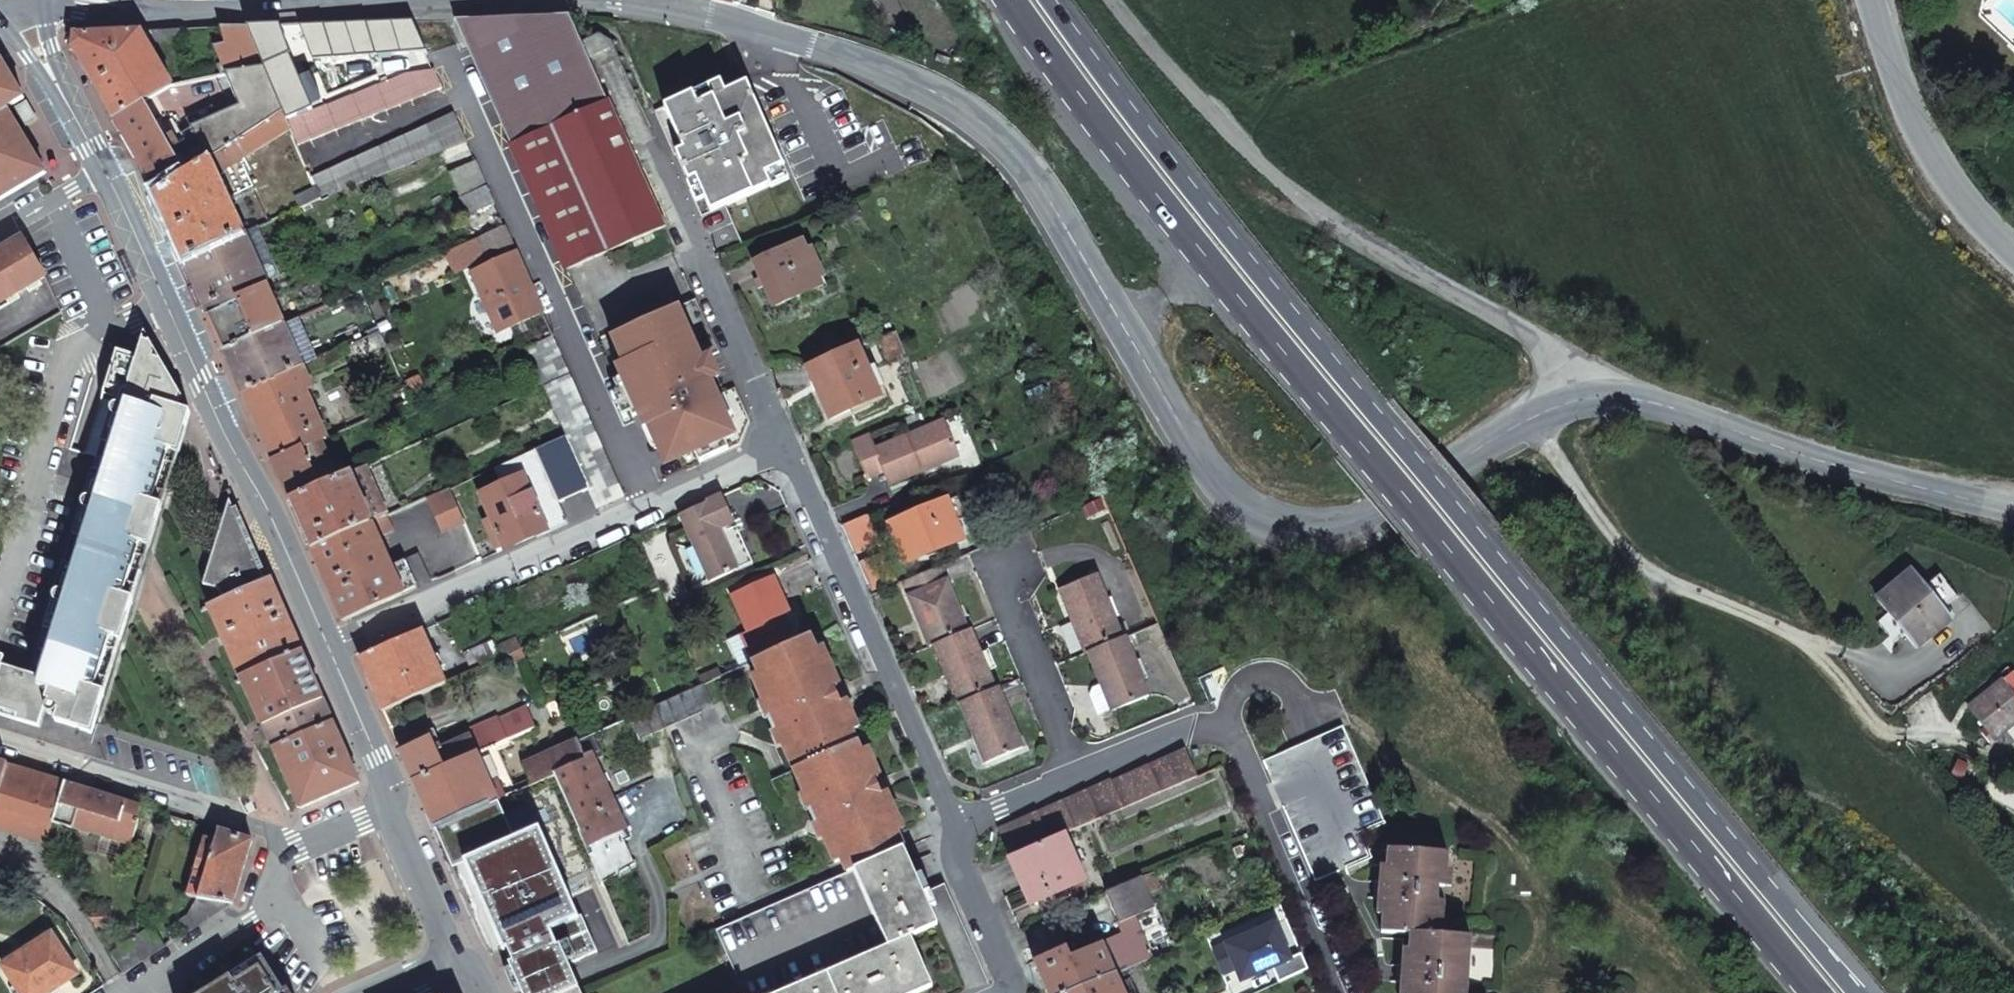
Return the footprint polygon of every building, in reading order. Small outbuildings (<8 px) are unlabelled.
[(564,268),(660,224),(565,13),(451,17),(564,268)] [(280,28),(279,24),(271,24),(244,26),(258,59),(224,68),(240,101),(197,125),(200,130),(171,147),(144,99),(112,118),(126,144),(144,177),(151,193),(282,113),(290,132),(295,146),(441,86),(433,68),(405,70),(312,109),(287,56),(289,54),(282,39),(284,38),(291,56),(424,49),(413,25),(280,28)] [(258,59),(244,26),(228,27),(228,40),(212,43),(224,68),(258,59)] [(141,30),(74,32),(71,48),(112,118),(144,99),(171,82),(141,30)] [(43,174),(6,110),(23,99),(1,62),(0,63),(0,200),(43,174)] [(721,80),(693,92),(698,103),(725,91),(721,80)] [(747,82),(725,91),(698,103),(693,92),(665,104),(676,130),(683,147),(676,150),(688,179),(695,175),(703,196),(709,209),(768,184),(763,174),(780,165),(747,82)] [(293,199),(298,209),(325,197),(463,137),(453,112),(307,175),(312,189),(293,199)] [(282,113),(151,193),(181,260),(241,234),(215,176),(290,132),(282,113)] [(683,147),(676,130),(666,134),(674,151),(676,150),(683,147)] [(485,185),(472,156),(445,168),(458,196),(485,185)] [(787,178),(780,165),(763,174),(768,184),(770,187),(787,178)] [(703,196),(695,175),(688,179),(685,180),(694,200),(703,196)] [(458,196),(455,198),(463,214),(492,201),(485,185),(458,196)] [(524,272),(515,252),(502,225),(475,237),(487,264),(471,272),(496,329),(540,309),(529,285),(523,288),(517,275),(524,272)] [(181,260),(203,310),(263,283),(241,234),(181,260)] [(23,237),(0,250),(0,301),(43,275),(23,237)] [(817,284),(797,239),(752,260),(757,272),(761,281),(771,304),(817,284)] [(625,254),(622,246),(607,253),(611,261),(625,254)] [(523,288),(529,285),(524,272),(517,275),(523,288)] [(761,281),(757,272),(751,276),(754,284),(761,281)] [(203,310),(221,349),(281,323),(263,283),(203,310)] [(717,349),(693,297),(598,342),(659,477),(737,441),(747,418),(715,393),(698,357),(717,349)] [(353,328),(358,339),(377,331),(371,319),(353,328)] [(221,349),(240,393),(300,366),(281,323),(221,349)] [(358,339),(353,342),(359,355),(383,344),(377,331),(358,339)] [(542,384),(569,372),(550,331),(518,345),(537,387),(542,384)] [(111,401),(65,549),(125,568),(170,416),(174,398),(179,399),(146,344),(140,339),(135,357),(116,352),(101,397),(111,401)] [(861,360),(852,341),(803,363),(827,413),(881,390),(866,358),(861,360)] [(240,393),(270,460),(324,435),(303,391),(309,387),(300,366),(240,393)] [(565,433),(590,421),(569,372),(542,384),(565,433)] [(395,402),(407,397),(402,386),(390,391),(395,402)] [(137,572),(186,414),(179,412),(170,416),(125,568),(137,572)] [(866,428),(846,436),(861,472),(878,465),(884,479),(916,465),(914,460),(926,455),(934,458),(956,449),(943,415),(873,443),(866,428)] [(596,506),(623,493),(590,421),(565,433),(564,433),(596,506)] [(270,460),(287,499),(336,477),(323,450),(349,439),(343,426),(324,435),(270,460)] [(505,546),(567,518),(535,446),(494,465),(501,481),(480,492),(491,515),(483,518),(498,550),(505,546)] [(916,465),(934,458),(926,455),(914,460),(916,465)] [(287,499),(309,549),(383,515),(362,465),(336,477),(287,499)] [(463,520),(448,486),(425,496),(441,531),(463,520)] [(721,494),(681,511),(711,577),(735,566),(720,531),(718,525),(732,518),(721,494)] [(217,590),(222,601),(266,579),(230,498),(226,501),(201,585),(217,590)] [(956,531),(943,498),(895,518),(908,550),(956,531)] [(878,537),(867,511),(841,522),(852,548),(878,537)] [(383,515),(309,549),(342,621),(429,581),(417,553),(389,565),(377,536),(390,530),(383,515)] [(720,531),(735,566),(751,559),(734,524),(720,531)] [(868,586),(894,575),(883,548),(857,559),(868,586)] [(27,674),(9,668),(0,696),(0,710),(25,717),(27,712),(38,716),(41,706),(53,710),(52,719),(76,727),(125,568),(65,549),(27,674)] [(900,576),(928,642),(932,640),(965,625),(938,560),(900,576)] [(137,572),(125,568),(76,727),(89,731),(137,572)] [(1057,584),(1083,647),(1086,646),(1120,632),(1094,569),(1057,584)] [(1906,634),(1917,648),(1951,620),(1943,611),(1958,598),(1939,576),(1924,588),(1910,572),(1877,600),(1888,613),(1906,634)] [(742,634),(753,660),(794,643),(782,616),(788,613),(772,576),(732,594),(748,631),(742,634)] [(222,601),(208,608),(240,678),(298,652),(266,579),(222,601)] [(968,624),(965,625),(932,640),(957,699),(960,698),(994,683),(985,663),(978,648),(968,624)] [(444,682),(419,629),(358,657),(382,710),(444,682)] [(789,762),(863,728),(848,695),(842,698),(827,663),(832,661),(819,631),(794,643),(753,660),(750,662),(756,673),(750,677),(789,762)] [(1146,690),(1122,631),(1120,632),(1086,646),(1100,679),(1110,705),(1146,690)] [(501,657),(520,648),(515,639),(496,646),(501,657)] [(459,656),(466,672),(491,661),(484,645),(459,656)] [(987,645),(978,648),(985,663),(994,661),(987,645)] [(506,668),(525,660),(520,648),(501,657),(506,668)] [(298,652),(240,678),(261,726),(319,700),(298,652)] [(9,668),(0,665),(0,696),(9,668)] [(2002,684),(2013,699),(2013,675),(2002,684)] [(1096,710),(1110,705),(1100,679),(1090,683),(1087,689),(1096,710)] [(713,704),(703,682),(702,683),(687,690),(695,712),(713,704)] [(1022,742),(996,682),(994,683),(960,698),(986,757),(1022,742)] [(2001,683),(1971,708),(1996,738),(2013,724),(2013,699),(2002,684),(2001,683)] [(662,727),(695,712),(687,690),(652,705),(662,727)] [(329,721),(319,700),(261,726),(271,748),(304,732),(301,726),(307,724),(310,730),(329,721)] [(652,705),(629,716),(638,737),(662,727),(652,705)] [(477,750),(494,743),(533,727),(526,711),(470,735),(477,750)] [(36,721),(38,716),(27,712),(25,717),(36,721)] [(355,782),(329,721),(310,730),(307,724),(301,726),(304,732),(271,748),(298,807),(355,782)] [(1264,762),(1316,882),(1371,859),(1361,835),(1385,824),(1344,727),(1264,762)] [(846,869),(907,842),(895,817),(902,813),(888,785),(883,787),(867,753),(873,750),(863,728),(789,762),(833,857),(839,855),(846,869)] [(593,731),(579,738),(588,759),(602,753),(593,731)] [(429,737),(399,749),(412,778),(477,750),(470,735),(434,749),(429,737)] [(523,762),(532,783),(554,774),(588,759),(579,738),(523,762)] [(496,799),(516,791),(494,743),(477,750),(412,778),(433,827),(496,799)] [(1060,832),(1195,775),(1183,750),(1111,781),(1110,779),(998,827),(1009,854),(1060,832)] [(588,759),(554,774),(590,854),(605,847),(604,843),(622,835),(621,832),(588,759)] [(9,765),(0,762),(0,792),(9,765)] [(51,820),(64,781),(9,765),(0,792),(0,829),(44,842),(51,820)] [(141,806),(111,797),(64,781),(51,820),(110,839),(129,846),(135,829),(134,828),(141,806)] [(496,799),(433,827),(451,867),(464,862),(496,934),(570,900),(561,881),(526,804),(502,814),(496,799)] [(180,833),(188,835),(193,822),(185,820),(180,833)] [(178,921),(183,931),(229,901),(250,840),(223,831),(216,829),(212,839),(201,836),(182,894),(195,898),(188,916),(178,921)] [(1079,878),(1060,832),(1009,854),(1022,884),(1028,899),(1066,883),(1079,878)] [(605,847),(590,854),(599,875),(614,867),(605,847)] [(903,848),(716,930),(742,992),(915,992),(931,986),(909,936),(935,924),(903,848)] [(1385,900),(1382,933),(1412,934),(1435,936),(1436,920),(1443,921),(1444,903),(1437,902),(1438,888),(1445,889),(1448,855),(1388,850),(1386,883),(1376,883),(1375,899),(1385,900)] [(1142,911),(1129,880),(1095,895),(1096,898),(1109,893),(1120,920),(1142,911)] [(1109,893),(1096,898),(1108,925),(1120,920),(1109,893)] [(84,909),(95,928),(117,915),(105,896),(84,909)] [(570,900),(496,934),(502,949),(504,948),(520,984),(518,985),(520,990),(521,992),(551,992),(605,969),(581,913),(576,915),(570,900)] [(1436,920),(1435,936),(1442,937),(1443,921),(1436,920)] [(1212,949),(1221,972),(1235,966),(1241,979),(1271,965),(1277,980),(1307,967),(1301,953),(1289,958),(1275,923),(1212,949)] [(121,972),(162,945),(151,925),(150,926),(109,952),(121,972)] [(1139,962),(1153,957),(1139,925),(1125,930),(1139,962)] [(19,992),(22,992),(71,962),(51,929),(0,959),(0,960),(19,992)] [(1033,960),(1048,992),(1067,992),(1114,973),(1139,962),(1125,930),(1072,954),(1062,931),(1036,942),(1042,956),(1033,960)] [(1407,992),(1467,992),(1467,987),(1460,986),(1461,972),(1468,972),(1470,955),(1463,954),(1464,938),(1442,937),(1435,936),(1412,934),(1409,967),(1399,966),(1398,983),(1408,983),(1407,992)] [(1471,938),(1464,938),(1463,954),(1470,955),(1471,938)] [(200,992),(285,992),(260,955),(200,992)] [(22,992),(39,992),(76,970),(71,962),(22,992)] [(605,969),(551,992),(566,992),(577,988),(608,975),(605,969)] [(1460,986),(1467,987),(1468,972),(1461,972),(1460,986)] [(1067,992),(1123,992),(1114,973),(1067,992)]
